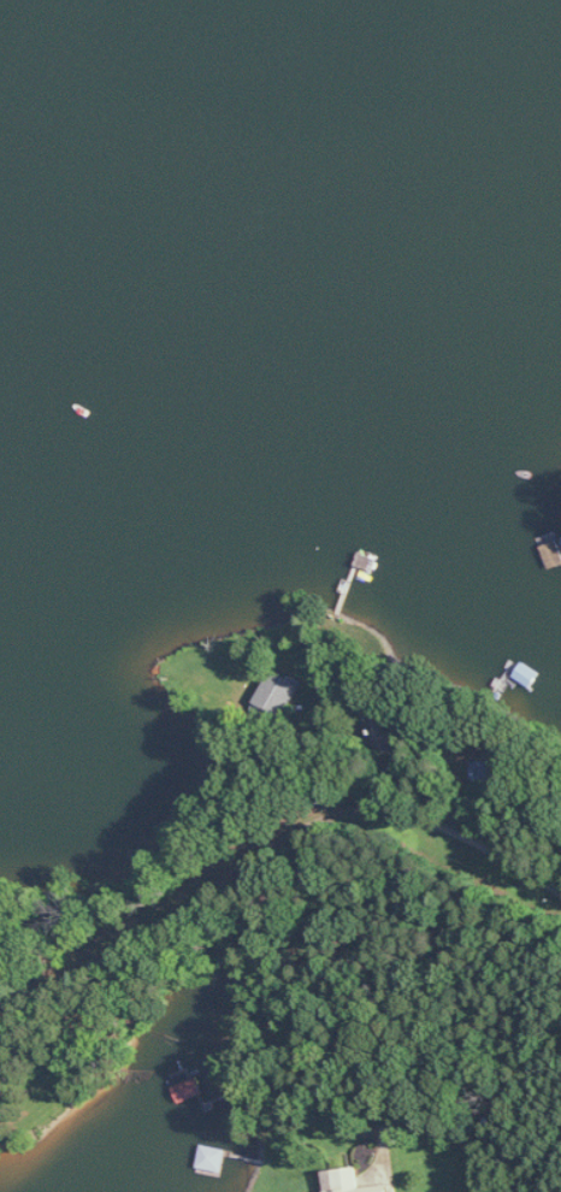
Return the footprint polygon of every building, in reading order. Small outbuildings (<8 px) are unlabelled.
[(303,684),(274,670),(258,702),(287,717),(303,684)] [(403,725),(391,725),(391,711),(375,712),(376,752),(404,751),(403,725)] [(476,760),(475,786),(500,787),(502,761),(476,760)] [(389,1185),(361,1188),(359,1167),(335,1170),(337,1191),(329,1191),(390,1191),(389,1185)]
